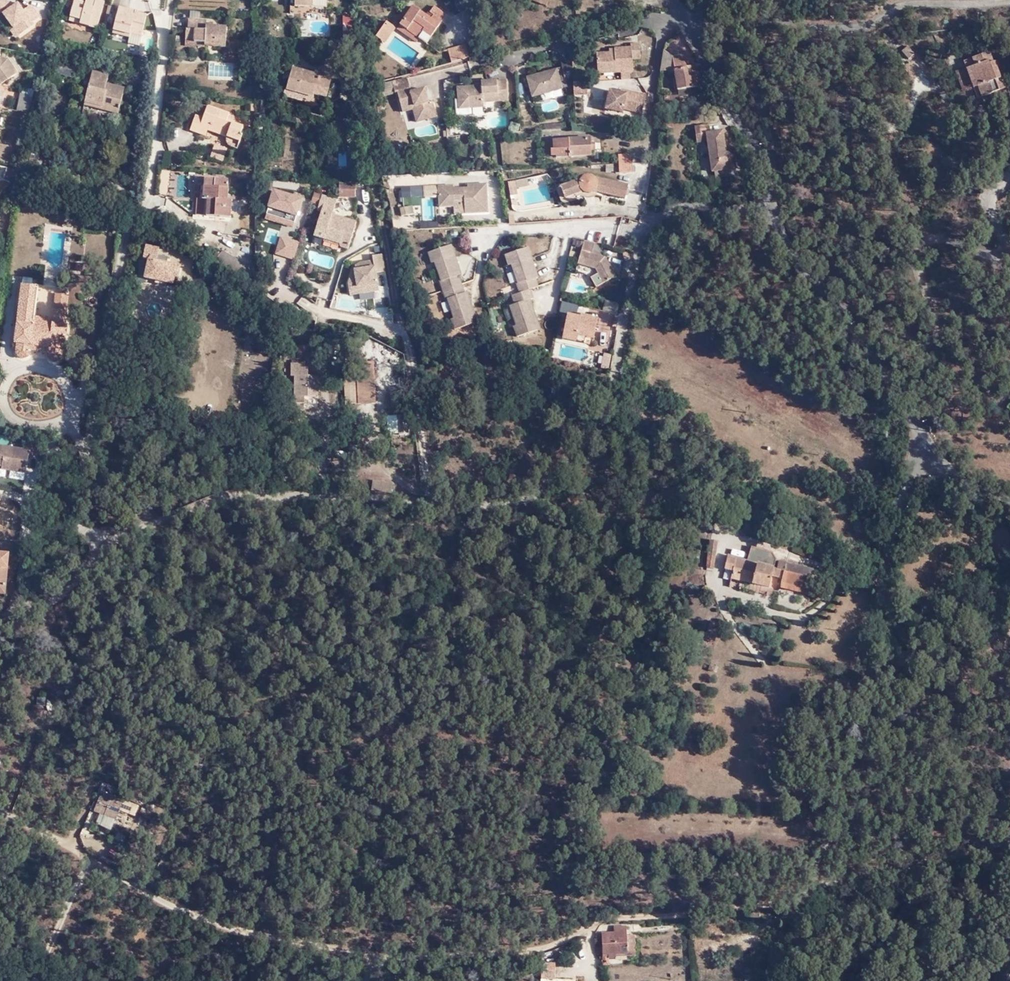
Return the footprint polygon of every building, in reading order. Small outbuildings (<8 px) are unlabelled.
[(1,0),(0,0),(0,13),(2,13),(12,28),(17,36),(32,25),(30,23),(38,17),(30,5),(21,10),(17,3),(1,0)] [(94,1),(90,0),(74,0),(69,16),(96,25),(104,0),(94,0),(94,1)] [(147,10),(136,7),(135,8),(128,7),(129,4),(119,1),(113,27),(130,31),(130,27),(142,30),(147,10)] [(434,5),(430,11),(434,14),(431,18),(427,15),(413,5),(401,23),(419,36),(426,41),(446,14),(434,5)] [(205,43),(205,46),(225,47),(226,27),(205,26),(205,20),(187,19),(187,29),(186,29),(185,39),(194,40),(194,43),(205,43)] [(384,40),(396,25),(392,23),(387,19),(375,34),(384,40)] [(416,40),(419,36),(401,23),(400,23),(397,27),(416,40)] [(140,40),(142,30),(130,27),(130,31),(128,37),(140,40)] [(15,38),(17,36),(12,28),(9,30),(15,38)] [(620,70),(628,70),(631,69),(630,57),(638,56),(637,41),(629,42),(629,45),(613,46),(613,47),(613,50),(608,51),(595,52),(597,72),(620,70)] [(907,56),(913,50),(905,42),(900,48),(907,56)] [(466,57),(463,44),(445,49),(448,62),(466,57)] [(921,55),(926,51),(920,44),(914,48),(921,55)] [(661,68),(677,67),(675,54),(665,48),(661,68)] [(989,61),(994,59),(989,49),(985,50),(989,61)] [(966,65),(970,74),(973,85),(978,96),(1006,86),(1002,74),(1000,75),(998,71),(996,65),(1000,64),(996,58),(994,59),(989,61),(985,50),(963,57),(966,65)] [(147,68),(148,54),(135,52),(133,66),(147,68)] [(688,70),(688,64),(682,53),(675,54),(677,67),(676,68),(679,87),(699,84),(697,69),(695,69),(688,70)] [(1,84),(16,73),(6,60),(0,58),(0,82),(1,84)] [(559,80),(572,76),(570,59),(560,62),(560,66),(525,76),(531,95),(561,87),(559,80)] [(81,80),(84,66),(58,60),(55,73),(81,80)] [(973,85),(970,74),(966,65),(956,68),(959,76),(963,89),(973,85)] [(106,77),(108,68),(92,66),(87,97),(105,100),(105,97),(122,100),(125,80),(106,77)] [(287,88),(307,94),(307,70),(293,67),(287,88)] [(307,70),(307,94),(313,96),(314,92),(328,96),(333,78),(307,70)] [(406,76),(391,80),(394,91),(396,91),(401,108),(414,104),(417,118),(425,115),(426,118),(435,115),(431,100),(428,101),(423,87),(410,90),(406,76)] [(481,80),(481,84),(481,87),(476,87),(476,84),(457,86),(458,99),(468,99),(469,106),(483,105),(483,100),(507,99),(506,79),(481,80)] [(588,80),(572,81),(573,96),(589,95),(588,80)] [(700,95),(699,84),(679,87),(680,94),(667,96),(665,105),(681,102),(681,98),(700,95)] [(644,93),(625,89),(624,92),(619,91),(608,89),(604,107),(621,111),(622,108),(640,111),(644,93)] [(975,89),(966,91),(967,99),(976,97),(975,89)] [(16,113),(27,115),(31,98),(19,95),(16,113)] [(191,129),(200,132),(202,126),(209,128),(228,136),(229,140),(229,142),(232,145),(234,146),(239,148),(245,134),(242,133),(245,126),(228,119),(231,113),(209,104),(204,116),(197,114),(191,129)] [(414,104),(401,108),(402,110),(412,107),(416,120),(426,118),(425,115),(417,118),(414,104)] [(734,150),(729,151),(726,151),(725,145),(722,128),(710,130),(708,121),(694,123),(695,132),(706,130),(708,138),(712,169),(736,165),(734,150)] [(202,126),(200,132),(206,134),(209,128),(202,126)] [(696,140),(708,138),(706,130),(695,132),(696,140)] [(593,150),(592,144),(592,138),(557,139),(558,149),(553,149),(553,154),(558,155),(558,157),(593,155),(593,150)] [(224,161),(228,149),(215,145),(211,156),(224,161)] [(952,149),(945,152),(949,161),(956,159),(952,149)] [(949,161),(945,152),(938,155),(942,164),(949,161)] [(619,155),(619,164),(633,164),(633,155),(619,155)] [(633,164),(619,164),(619,173),(633,173),(633,164)] [(4,180),(12,181),(14,168),(6,167),(4,180)] [(178,195),(177,171),(166,171),(166,195),(178,195)] [(626,199),(629,185),(595,178),(592,175),(588,174),(585,175),(583,178),(561,186),(567,198),(585,191),(589,194),(593,193),(595,192),(626,199)] [(356,175),(340,175),(339,188),(356,189),(356,175)] [(226,199),(227,180),(204,178),(203,198),(206,199),(206,215),(229,217),(231,199),(226,199)] [(509,182),(509,184),(512,197),(518,195),(516,181),(509,182)] [(466,214),(489,213),(488,184),(468,185),(469,189),(455,189),(455,186),(439,187),(440,208),(456,207),(455,202),(465,202),(466,214)] [(292,226),(301,194),(271,185),(265,202),(267,203),(263,217),(292,226)] [(338,192),(315,185),(312,194),(320,196),(318,202),(322,204),(315,227),(341,235),(341,236),(342,237),(344,238),(349,240),(357,212),(336,206),(336,205),(334,204),(338,192)] [(403,196),(437,195),(437,186),(403,187),(403,196)] [(436,219),(436,197),(422,198),(422,219),(436,219)] [(416,214),(412,201),(402,203),(405,216),(416,214)] [(61,214),(63,204),(53,202),(52,213),(61,214)] [(125,231),(127,221),(119,220),(118,230),(125,231)] [(63,253),(65,232),(51,231),(49,251),(63,253)] [(294,260),(300,240),(280,235),(275,254),(294,260)] [(580,251),(583,240),(576,239),(574,249),(580,251)] [(598,250),(600,243),(588,239),(583,261),(599,266),(603,273),(595,277),(601,287),(620,277),(609,257),(604,256),(597,254),(598,250)] [(160,258),(163,245),(149,242),(146,254),(151,256),(147,275),(176,281),(178,274),(183,274),(185,263),(160,258)] [(383,256),(381,245),(370,247),(371,252),(358,254),(353,256),(353,260),(352,261),(356,288),(352,288),(349,299),(350,310),(359,309),(358,302),(378,299),(377,288),(376,285),(387,284),(383,256)] [(440,282),(443,291),(462,284),(459,276),(462,275),(452,245),(429,253),(433,263),(435,262),(442,281),(440,282)] [(517,284),(521,293),(531,289),(539,286),(536,278),(539,277),(528,247),(506,255),(509,266),(512,265),(519,284),(517,284)] [(223,249),(221,254),(224,256),(239,267),(246,271),(249,266),(223,249)] [(224,256),(221,254),(217,259),(243,275),(246,271),(239,267),(224,256)] [(69,309),(56,307),(55,316),(37,312),(40,284),(25,282),(17,340),(19,341),(18,351),(22,355),(27,356),(32,353),(34,346),(50,349),(51,354),(54,359),(59,359),(65,356),(66,347),(68,347),(71,321),(68,321),(69,309)] [(462,284),(443,291),(447,300),(448,299),(455,318),(452,319),(455,330),(478,322),(468,292),(465,293),(462,284)] [(531,289),(521,293),(513,296),(515,304),(511,306),(517,325),(514,326),(518,337),(541,329),(531,300),(534,299),(531,289)] [(59,291),(56,307),(69,309),(70,293),(59,291)] [(379,306),(378,299),(358,302),(359,309),(379,306)] [(577,314),(579,305),(566,302),(564,311),(577,314)] [(572,315),(568,332),(590,337),(597,339),(601,319),(585,315),(584,318),(572,315)] [(464,327),(465,335),(476,334),(475,326),(464,327)] [(590,337),(568,332),(566,338),(588,344),(590,337)] [(611,370),(615,356),(607,354),(604,368),(611,370)] [(318,394),(318,373),(312,372),(313,364),(309,363),(309,359),(295,359),(294,372),(296,371),(296,393),(308,394),(318,394)] [(358,384),(358,401),(377,400),(377,359),(358,359),(358,368),(358,384)] [(41,441),(30,439),(28,448),(0,444),(0,463),(2,464),(1,466),(25,470),(28,454),(39,456),(39,455),(41,441)] [(712,533),(713,526),(706,524),(704,531),(709,533),(712,533)] [(710,540),(712,533),(709,533),(706,545),(711,546),(707,566),(715,567),(719,542),(710,540)] [(810,589),(816,569),(781,559),(772,551),(753,545),(748,559),(742,580),(766,586),(771,573),(784,577),(783,581),(810,589)] [(731,577),(742,580),(748,559),(731,554),(729,558),(724,556),(722,564),(726,565),(725,569),(733,571),(731,577)] [(710,621),(707,632),(717,635),(719,624),(710,621)] [(123,800),(101,792),(93,812),(116,820),(123,800)] [(764,919),(763,915),(749,916),(749,925),(759,924),(759,919),(764,919)] [(599,944),(599,948),(629,945),(629,922),(618,922),(618,930),(605,929),(605,940),(603,940),(603,944),(599,944)] [(551,954),(549,964),(564,964),(566,957),(551,954)] [(564,964),(549,964),(547,972),(554,972),(562,973),(564,964)] [(547,972),(546,980),(552,980),(554,972),(547,972)]
